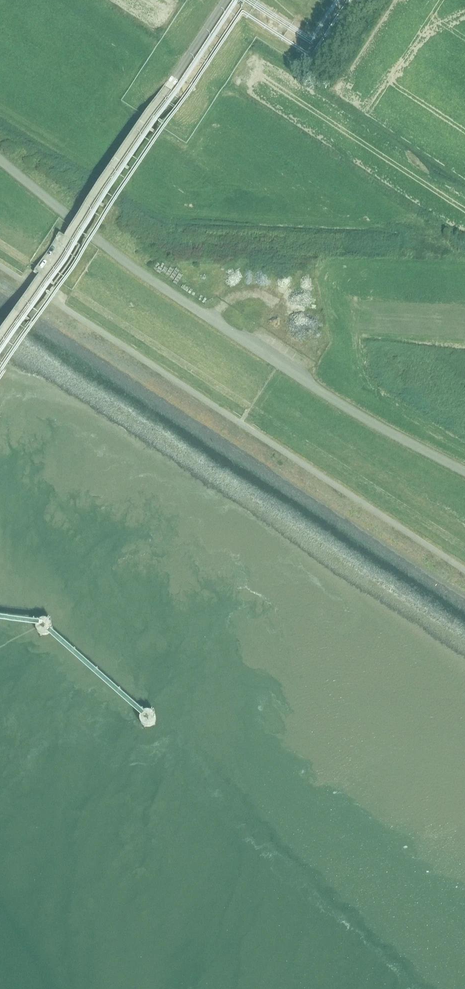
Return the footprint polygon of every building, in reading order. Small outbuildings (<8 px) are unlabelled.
[(84,209),(91,212),(99,194),(92,191),(84,209)] [(40,633),(41,636),(44,638),(47,639),(50,639),(52,637),(54,635),(55,632),(55,629),(53,626),(51,624),(48,623),(45,623),(42,625),(40,627),(40,628),(39,630),(40,633)] [(144,725),(145,727),(147,729),(150,730),(153,730),(156,728),(158,726),(159,723),(159,720),(157,717),(155,715),(152,714),(149,715),(146,716),(145,717),(144,718),(143,721),(144,725)]
